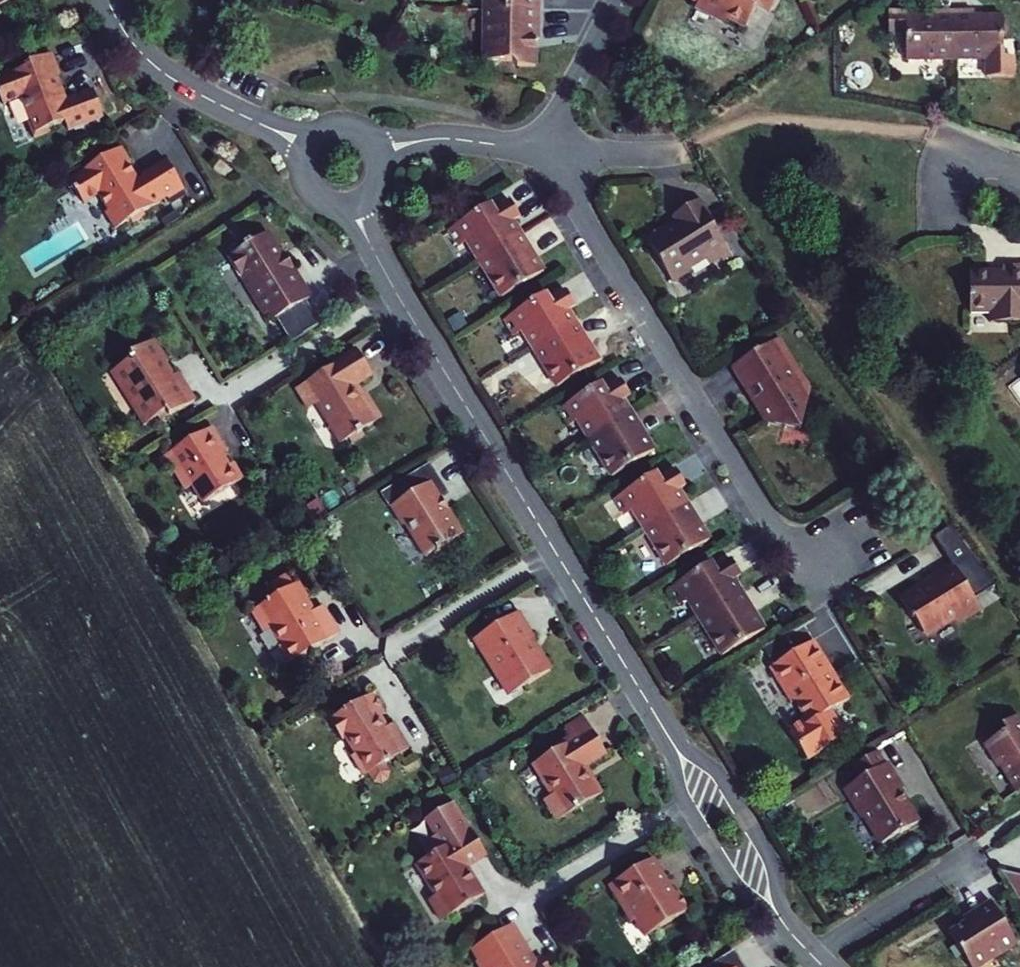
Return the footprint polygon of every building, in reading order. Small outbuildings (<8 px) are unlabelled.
[(540,14),(540,0),(472,0),(471,13),(540,14)] [(692,5),(717,17),(720,11),(760,30),(768,15),(776,19),(785,0),(695,0),(692,5)] [(955,59),(954,12),(937,12),(937,17),(910,17),(910,12),(891,12),(892,36),(910,36),(910,60),(955,59)] [(976,12),(954,12),(955,59),(987,59),(987,78),(1013,77),(1013,58),(1000,58),(1000,17),(976,17),(976,12)] [(540,14),(471,13),(471,48),(517,49),(521,57),(540,57),(540,14)] [(108,85),(84,94),(69,55),(7,78),(16,103),(33,97),(47,132),(83,119),(85,124),(118,112),(108,85)] [(131,143),(75,175),(91,202),(108,192),(127,225),(196,185),(178,153),(147,171),(131,143)] [(669,233),(662,221),(641,234),(672,285),(693,272),(691,269),(709,258),(714,267),(733,255),(710,218),(714,215),(703,196),(679,211),(686,223),(669,233)] [(441,233),(462,266),(519,231),(499,197),(441,233)] [(249,291),(244,294),(256,315),(264,310),(268,317),(308,293),(290,262),(284,266),(262,229),(228,251),(225,259),(232,271),(235,268),(249,291)] [(519,231),(462,266),(485,303),(542,268),(519,231)] [(990,322),(1019,323),(1019,266),(987,266),(987,272),(970,272),(969,313),(990,314),(990,322)] [(518,354),(575,320),(553,284),(497,319),(518,354)] [(575,320),(518,354),(540,390),(597,356),(575,320)] [(120,361),(121,370),(139,402),(134,405),(143,421),(165,408),(168,413),(197,397),(185,375),(176,380),(166,362),(172,359),(163,343),(168,340),(157,322),(148,328),(151,331),(135,341),(134,353),(120,361)] [(773,341),(725,370),(758,422),(789,435),(802,389),(773,341)] [(360,346),(289,386),(301,407),(318,397),(344,443),(388,418),(363,373),(372,368),(360,346)] [(574,444),(631,409),(609,373),(552,409),(574,444)] [(631,409),(574,444),(596,480),(653,445),(631,409)] [(231,453),(214,425),(173,449),(177,455),(170,460),(186,486),(193,481),(206,501),(246,477),(236,461),(232,464),(227,455),(231,453)] [(632,536),(689,500),(668,467),(611,502),(632,536)] [(399,478),(383,488),(401,518),(405,516),(425,550),(462,528),(448,504),(442,508),(435,495),(440,492),(430,476),(406,490),(399,478)] [(689,500),(632,536),(656,573),(712,537),(689,500)] [(688,626),(745,589),(722,555),(666,591),(688,626)] [(980,610),(954,566),(892,604),(905,626),(911,623),(921,639),(952,620),(956,625),(980,610)] [(745,589),(688,626),(711,660),(767,624),(745,589)] [(311,608),(302,594),(255,622),(268,644),(276,639),(286,657),(283,659),(292,675),(341,645),(325,618),(314,625),(306,611),(311,608)] [(532,631),(521,612),(479,637),(483,643),(476,647),(493,674),(499,670),(511,690),(546,669),(534,649),(531,651),(522,637),(532,631)] [(780,651),(766,660),(788,698),(793,695),(806,718),(819,710),(848,693),(836,673),(829,677),(808,642),(784,657),(780,651)] [(385,723),(376,709),(380,706),(369,687),(329,711),(338,727),(342,725),(353,743),(346,747),(361,771),(406,743),(392,719),(385,723)] [(1000,777),(1014,769),(1019,777),(1019,721),(1019,722),(1002,693),(984,704),(989,713),(969,725),(983,748),(985,746),(996,764),(993,765),(1000,777)] [(834,734),(819,710),(806,718),(792,727),(806,751),(834,734)] [(560,757),(532,774),(545,796),(534,803),(551,830),(614,792),(596,763),(611,754),(599,734),(581,741),(558,754),(560,757)] [(841,785),(847,795),(841,798),(851,817),(861,821),(874,844),(912,822),(894,790),(897,788),(882,762),(841,785)] [(436,853),(414,866),(433,899),(428,902),(440,923),(483,898),(465,868),(486,855),(472,833),(469,835),(461,822),(445,832),(449,840),(433,849),(436,853)] [(634,877),(608,893),(628,926),(623,929),(634,948),(664,929),(661,925),(674,917),(659,892),(682,878),(667,853),(632,873),(634,877)] [(990,909),(965,925),(967,929),(949,940),(965,966),(990,966),(1016,951),(990,909)] [(481,966),(544,966),(539,959),(526,966),(518,952),(523,949),(510,926),(471,948),(481,966)] [(732,953),(710,966),(741,966),(732,953)]
